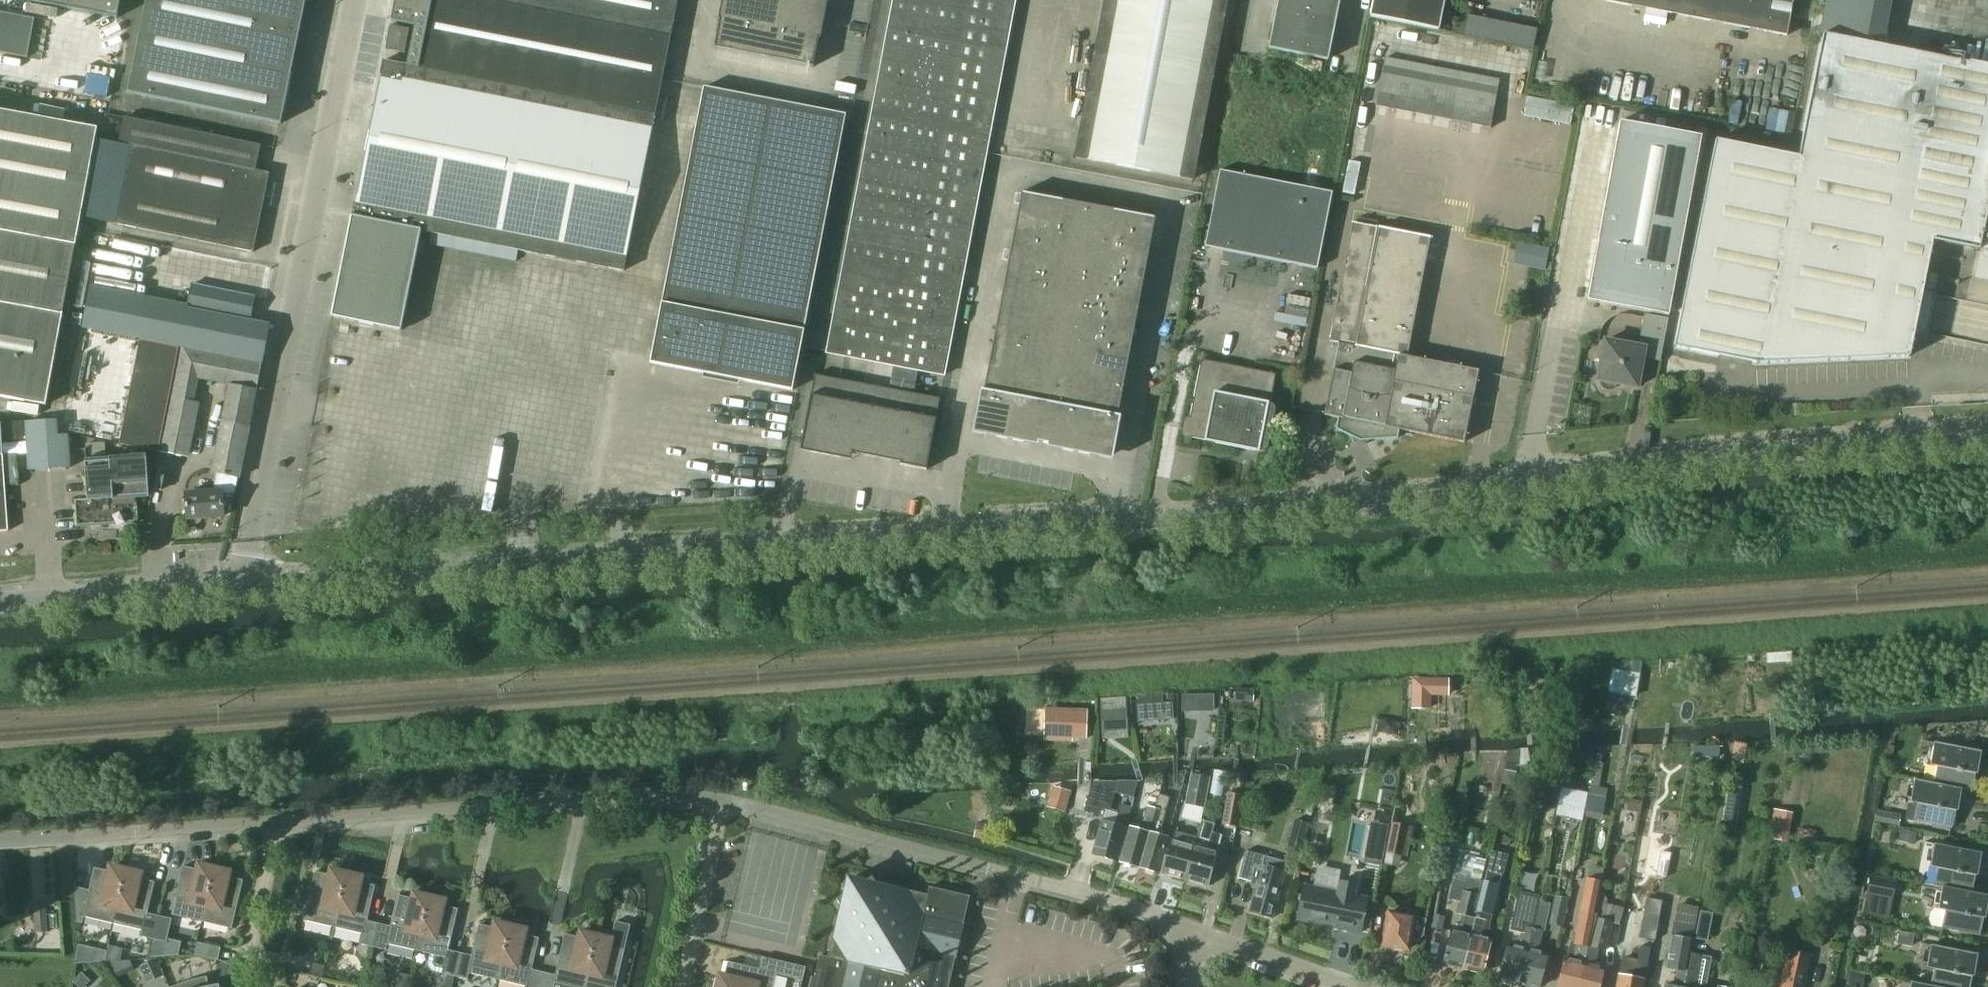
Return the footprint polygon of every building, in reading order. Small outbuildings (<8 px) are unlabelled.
[(122,0),(20,0),(118,18),(122,0)] [(128,94),(282,126),(308,0),(147,0),(128,94)] [(409,66),(655,116),(671,39),(486,0),(399,0),(394,24),(416,28),(409,66)] [(671,39),(678,0),(486,0),(671,39)] [(714,49),(716,49),(812,67),(812,68),(813,68),(826,0),(724,0),(714,49)] [(827,353),(894,366),(918,370),(944,376),(1004,62),(1016,0),(894,0),(827,353)] [(1076,160),(1193,182),(1227,0),(1106,0),(1076,160)] [(1309,0),(1278,0),(1274,20),(1304,26),(1309,0)] [(1339,5),(1314,0),(1309,0),(1304,26),(1333,32),(1339,5)] [(1445,0),(1374,0),(1370,17),(1438,31),(1445,0)] [(1603,2),(1787,37),(1794,0),(1604,0),(1603,2)] [(1823,34),(1882,46),(1891,0),(1826,0),(1819,33),(1823,34)] [(36,20),(0,13),(0,54),(28,59),(36,20)] [(1530,51),(1535,27),(1457,13),(1453,37),(1530,51)] [(1304,26),(1274,20),(1268,49),(1298,55),(1304,26)] [(1327,61),(1333,32),(1304,26),(1298,55),(1327,61)] [(405,55),(410,31),(391,27),(386,51),(405,55)] [(1673,348),(1757,365),(1908,357),(1914,331),(1927,334),(1935,295),(1921,292),(1932,241),(1983,252),(1979,271),(1987,273),(1987,67),(1882,46),(1823,34),(1799,150),(1716,134),(1673,348)] [(655,116),(409,66),(386,62),(354,219),(423,233),(624,273),(655,116)] [(1382,73),(1376,106),(1490,128),(1497,96),(1382,73)] [(849,117),(703,89),(651,363),(792,392),(849,117)] [(1571,125),(1574,106),(1527,97),(1524,116),(1571,125)] [(76,242),(97,130),(0,111),(0,227),(76,242)] [(254,254),(270,176),(256,173),(261,147),(124,119),(119,145),(131,148),(115,226),(254,254)] [(1620,122),(1594,262),(1599,263),(1593,298),(1627,304),(1626,309),(1669,316),(1701,137),(1620,122)] [(1333,194),(1220,173),(1205,249),(1318,270),(1333,194)] [(1022,193),(976,432),(1110,457),(1155,219),(1022,193)] [(403,333),(423,233),(354,219),(334,318),(403,333)] [(1337,431),(1354,439),(1354,440),(1353,442),(1354,443),(1354,444),(1355,446),(1356,447),(1357,448),(1358,448),(1359,449),(1362,449),(1363,449),(1364,448),(1366,448),(1367,447),(1368,446),(1368,445),(1369,443),(1369,442),(1398,440),(1400,432),(1465,445),(1479,372),(1408,358),(1431,239),(1354,223),(1331,342),(1340,344),(1325,417),(1339,420),(1337,431)] [(76,242),(0,227),(0,398),(45,406),(76,242)] [(1549,250),(1517,244),(1513,264),(1545,270),(1549,250)] [(188,309),(188,310),(250,323),(255,298),(193,285),(188,309)] [(92,290),(84,329),(141,340),(140,342),(180,349),(160,453),(183,458),(198,380),(230,386),(213,474),(218,475),(239,479),(240,478),(258,387),(268,334),(270,327),(250,323),(188,310),(188,309),(92,290)] [(1284,295),(1279,322),(1305,326),(1309,299),(1284,295)] [(1605,341),(1598,380),(1600,381),(1600,385),(1603,389),(1607,391),(1611,390),(1615,388),(1617,384),(1637,388),(1643,358),(1659,361),(1667,320),(1645,316),(1639,347),(1605,341)] [(120,445),(160,453),(180,349),(140,342),(120,445)] [(1275,414),(1275,410),(1275,409),(1274,407),(1272,406),(1271,405),(1277,375),(1202,361),(1191,418),(1189,418),(1186,419),(1184,421),(1183,423),(1182,431),(1182,434),(1183,436),(1185,438),(1186,439),(1258,453),(1262,453),(1265,453),(1266,451),(1268,449),(1275,414)] [(894,366),(891,378),(916,382),(918,370),(894,366)] [(940,399),(815,376),(801,444),(814,447),(812,454),(839,459),(840,452),(900,463),(900,466),(926,471),(940,399)] [(26,422),(29,471),(70,469),(68,436),(58,436),(57,420),(26,422)] [(22,423),(6,424),(7,440),(23,439),(22,423)] [(105,444),(86,445),(87,461),(106,460),(105,444)] [(0,457),(0,533),(9,532),(6,487),(19,486),(17,456),(4,457),(4,456),(0,457)] [(137,498),(150,497),(147,457),(106,460),(87,461),(86,461),(89,501),(77,502),(79,527),(139,523),(137,498)] [(236,495),(239,479),(218,475),(214,493),(186,495),(188,520),(225,517),(223,496),(236,495)] [(1613,670),(1609,692),(1635,697),(1639,675),(1613,670)] [(1236,690),(1235,700),(1253,702),(1254,692),(1236,690)] [(1138,706),(1137,706),(1138,723),(1174,720),(1173,703),(1163,704),(1162,695),(1138,696),(1138,706)] [(1214,695),(1182,695),(1182,712),(1214,712),(1214,695)] [(1103,734),(1130,732),(1128,702),(1101,704),(1103,734)] [(1073,711),(1044,710),(1044,738),(1072,739),(1073,711)] [(1937,767),(1934,784),(1961,789),(1961,790),(1970,792),(1974,774),(1976,774),(1981,752),(1934,743),(1929,765),(1937,767)] [(1694,757),(1725,757),(1725,747),(1694,747),(1694,757)] [(1516,766),(1519,766),(1518,750),(1507,751),(1504,770),(1516,772),(1516,766)] [(361,755),(352,756),(353,767),(362,766),(361,755)] [(1440,757),(1440,761),(1441,764),(1453,763),(1453,755),(1440,757)] [(1552,769),(1565,772),(1567,760),(1555,758),(1552,769)] [(1513,781),(1515,773),(1505,771),(1503,779),(1513,781)] [(1192,776),(1186,804),(1204,807),(1209,779),(1192,776)] [(1934,784),(1914,780),(1910,803),(1917,804),(1914,822),(1951,829),(1954,811),(1957,812),(1961,790),(1961,789),(1934,784)] [(1093,782),(1085,812),(1102,817),(1104,817),(1109,811),(1110,810),(1118,782),(1093,782)] [(1051,796),(1071,802),(1075,790),(1067,787),(1053,789),(1051,796)] [(1335,791),(1322,788),(1320,798),(1333,801),(1335,791)] [(1600,821),(1604,799),(1602,799),(1603,791),(1590,788),(1588,796),(1584,818),(1600,821)] [(1228,794),(1222,823),(1236,826),(1241,797),(1228,794)] [(1155,809),(1154,808),(1151,818),(1153,819),(1139,868),(1158,874),(1168,839),(1159,836),(1170,797),(1159,795),(1159,797),(1155,809)] [(1151,795),(1147,807),(1154,808),(1155,809),(1159,797),(1151,795)] [(1627,812),(1641,814),(1643,803),(1630,801),(1627,812)] [(1558,804),(1555,818),(1568,820),(1570,807),(1558,804)] [(1130,809),(1120,806),(1118,813),(1109,811),(1104,817),(1102,817),(1091,855),(1116,862),(1130,809)] [(1151,818),(1154,808),(1147,807),(1140,831),(1130,828),(1120,863),(1139,868),(1153,819),(1151,818)] [(1877,823),(1896,827),(1899,816),(1879,812),(1877,823)] [(1295,821),(1287,849),(1301,853),(1309,824),(1295,821)] [(1772,823),(1769,840),(1789,844),(1792,826),(1772,823)] [(977,824),(973,836),(982,839),(985,826),(977,824)] [(1203,824),(1201,832),(1211,835),(1213,827),(1203,824)] [(1412,828),(1391,824),(1386,853),(1406,857),(1412,828)] [(1915,844),(1917,833),(1903,830),(1900,841),(1915,844)] [(1199,832),(1197,839),(1186,881),(1208,888),(1218,855),(1206,852),(1211,835),(1201,832),(1199,832)] [(1171,842),(1162,874),(1174,878),(1173,881),(1181,883),(1182,880),(1186,881),(1197,839),(1175,833),(1173,843),(1171,842)] [(1971,893),(1971,892),(1974,876),(1977,876),(1981,853),(1934,844),(1930,867),(1937,869),(1934,886),(1942,888),(1942,887),(1971,893)] [(1367,863),(1381,866),(1384,847),(1371,845),(1367,863)] [(1469,945),(1463,971),(1482,975),(1490,942),(1481,940),(1486,923),(1489,924),(1490,918),(1492,918),(1500,886),(1498,886),(1501,876),(1502,876),(1507,854),(1491,851),(1486,872),(1484,883),(1482,882),(1475,913),(1476,913),(1476,915),(1476,916),(1469,945)] [(1285,872),(1262,866),(1265,857),(1246,853),(1239,878),(1251,882),(1250,885),(1252,888),(1255,889),(1249,913),(1273,920),(1285,872)] [(172,916),(202,923),(214,870),(200,866),(198,871),(183,867),(172,916)] [(84,918),(114,925),(126,871),(111,868),(110,872),(95,869),(90,891),(73,887),(76,923),(83,924),(84,918)] [(214,870),(202,923),(232,930),(244,881),(228,878),(229,873),(214,870)] [(154,941),(160,917),(148,914),(155,883),(140,879),(141,875),(126,871),(114,925),(143,931),(141,938),(154,941)] [(304,921),(334,928),(347,875),(332,872),(331,876),(315,873),(304,921)] [(347,875),(334,928),(363,935),(361,945),(374,948),(379,925),(367,922),(376,887),(360,883),(362,879),(347,875)] [(1870,876),(1866,896),(1892,901),(1896,881),(1870,876)] [(1544,877),(1545,894),(1555,894),(1555,877),(1544,877)] [(1451,933),(1443,966),(1463,971),(1469,945),(1476,916),(1476,915),(1475,915),(1472,914),(1480,882),(1464,878),(1463,882),(1452,879),(1447,902),(1458,904),(1456,916),(1463,918),(1459,935),(1451,933)] [(813,986),(950,986),(956,960),(957,960),(965,925),(964,925),(970,898),(930,888),(928,896),(876,884),(873,879),(867,882),(853,879),(845,883),(845,886),(842,898),(837,901),(840,907),(828,958),(820,957),(813,986)] [(1558,986),(1579,986),(1589,944),(1593,923),(1599,893),(1601,884),(1586,881),(1578,922),(1570,957),(1573,962),(1565,960),(1558,986)] [(1304,886),(1297,918),(1347,928),(1346,932),(1361,935),(1368,899),(1356,897),(1358,887),(1340,883),(1338,893),(1304,886)] [(1971,892),(1971,893),(1942,887),(1942,888),(1937,910),(1934,909),(1931,911),(1929,915),(1928,919),(1929,922),(1930,926),(1934,927),(1933,934),(1946,937),(1948,930),(1978,936),(1982,918),(1984,919),(1987,901),(1987,896),(1971,892)] [(1499,979),(1519,984),(1533,926),(1536,911),(1538,903),(1540,896),(1520,892),(1511,929),(1521,932),(1517,949),(1507,946),(1499,979)] [(1604,970),(1593,967),(1598,950),(1606,952),(1612,925),(1619,927),(1620,923),(1623,911),(1607,907),(1605,906),(1606,902),(1599,893),(1593,923),(1589,944),(1579,986),(1600,986),(1604,970)] [(379,925),(374,948),(387,951),(388,945),(417,952),(429,899),(414,895),(413,900),(398,896),(391,928),(379,925)] [(1655,941),(1662,901),(1647,898),(1639,938),(1655,941)] [(427,966),(431,972),(455,978),(460,954),(449,951),(458,910),(443,907),(444,902),(429,899),(417,952),(430,955),(427,966)] [(1568,901),(1556,899),(1550,926),(1562,928),(1568,901)] [(1519,984),(1531,986),(1539,986),(1547,956),(1537,953),(1542,932),(1544,932),(1550,906),(1538,903),(1536,911),(1533,926),(1519,984)] [(34,906),(36,934),(48,933),(46,905),(34,906)] [(1695,933),(1694,939),(1708,942),(1713,914),(1700,911),(1696,930),(1695,933)] [(1426,920),(1413,918),(1388,914),(1382,947),(1393,949),(1395,951),(1401,952),(1403,950),(1407,951),(1409,939),(1419,940),(1423,936),(1426,920)] [(1445,918),(1435,916),(1433,930),(1442,931),(1445,918)] [(172,920),(160,917),(154,941),(167,944),(172,920)] [(611,941),(596,938),(585,986),(617,986),(631,926),(616,923),(611,941)] [(498,981),(510,928),(495,925),(494,929),(479,926),(472,957),(460,954),(455,978),(468,981),(469,975),(498,981)] [(1691,955),(1694,939),(1695,933),(1696,930),(1677,926),(1668,970),(1679,972),(1676,986),(1685,986),(1688,973),(1691,955)] [(510,928),(498,981),(523,986),(541,986),(544,974),(532,971),(539,940),(524,936),(525,931),(510,928)] [(1902,943),(1911,944),(1913,934),(1904,932),(1902,943)] [(596,938),(581,934),(580,939),(565,935),(556,976),(544,974),(541,986),(555,986),(555,984),(567,986),(585,986),(596,938)] [(221,949),(198,944),(195,956),(218,961),(221,949)] [(1930,986),(1932,986),(1969,986),(1971,977),(1973,977),(1977,954),(1930,945),(1926,968),(1934,969),(1930,986)] [(1782,986),(1804,986),(1811,956),(1789,951),(1782,986)] [(1617,986),(1643,986),(1647,965),(1649,955),(1641,954),(1639,966),(1622,963),(1619,976),(1617,986)] [(1702,957),(1691,955),(1688,973),(1685,986),(1707,986),(1712,959),(1702,957)] [(147,982),(163,975),(156,959),(140,966),(147,982)] [(718,986),(774,986),(777,976),(803,982),(806,969),(763,959),(760,970),(728,963),(725,978),(720,977),(718,986)] [(313,964),(310,977),(322,980),(325,967),(313,964)] [(1864,975),(1850,972),(1847,984),(1862,986),(1864,975)] [(394,986),(406,986),(409,976),(397,973),(394,986)] [(90,983),(81,974),(73,982),(78,986),(85,986),(90,983)] [(221,974),(219,984),(229,986),(231,977),(221,974)] [(208,978),(192,981),(175,986),(209,986),(208,978)]
